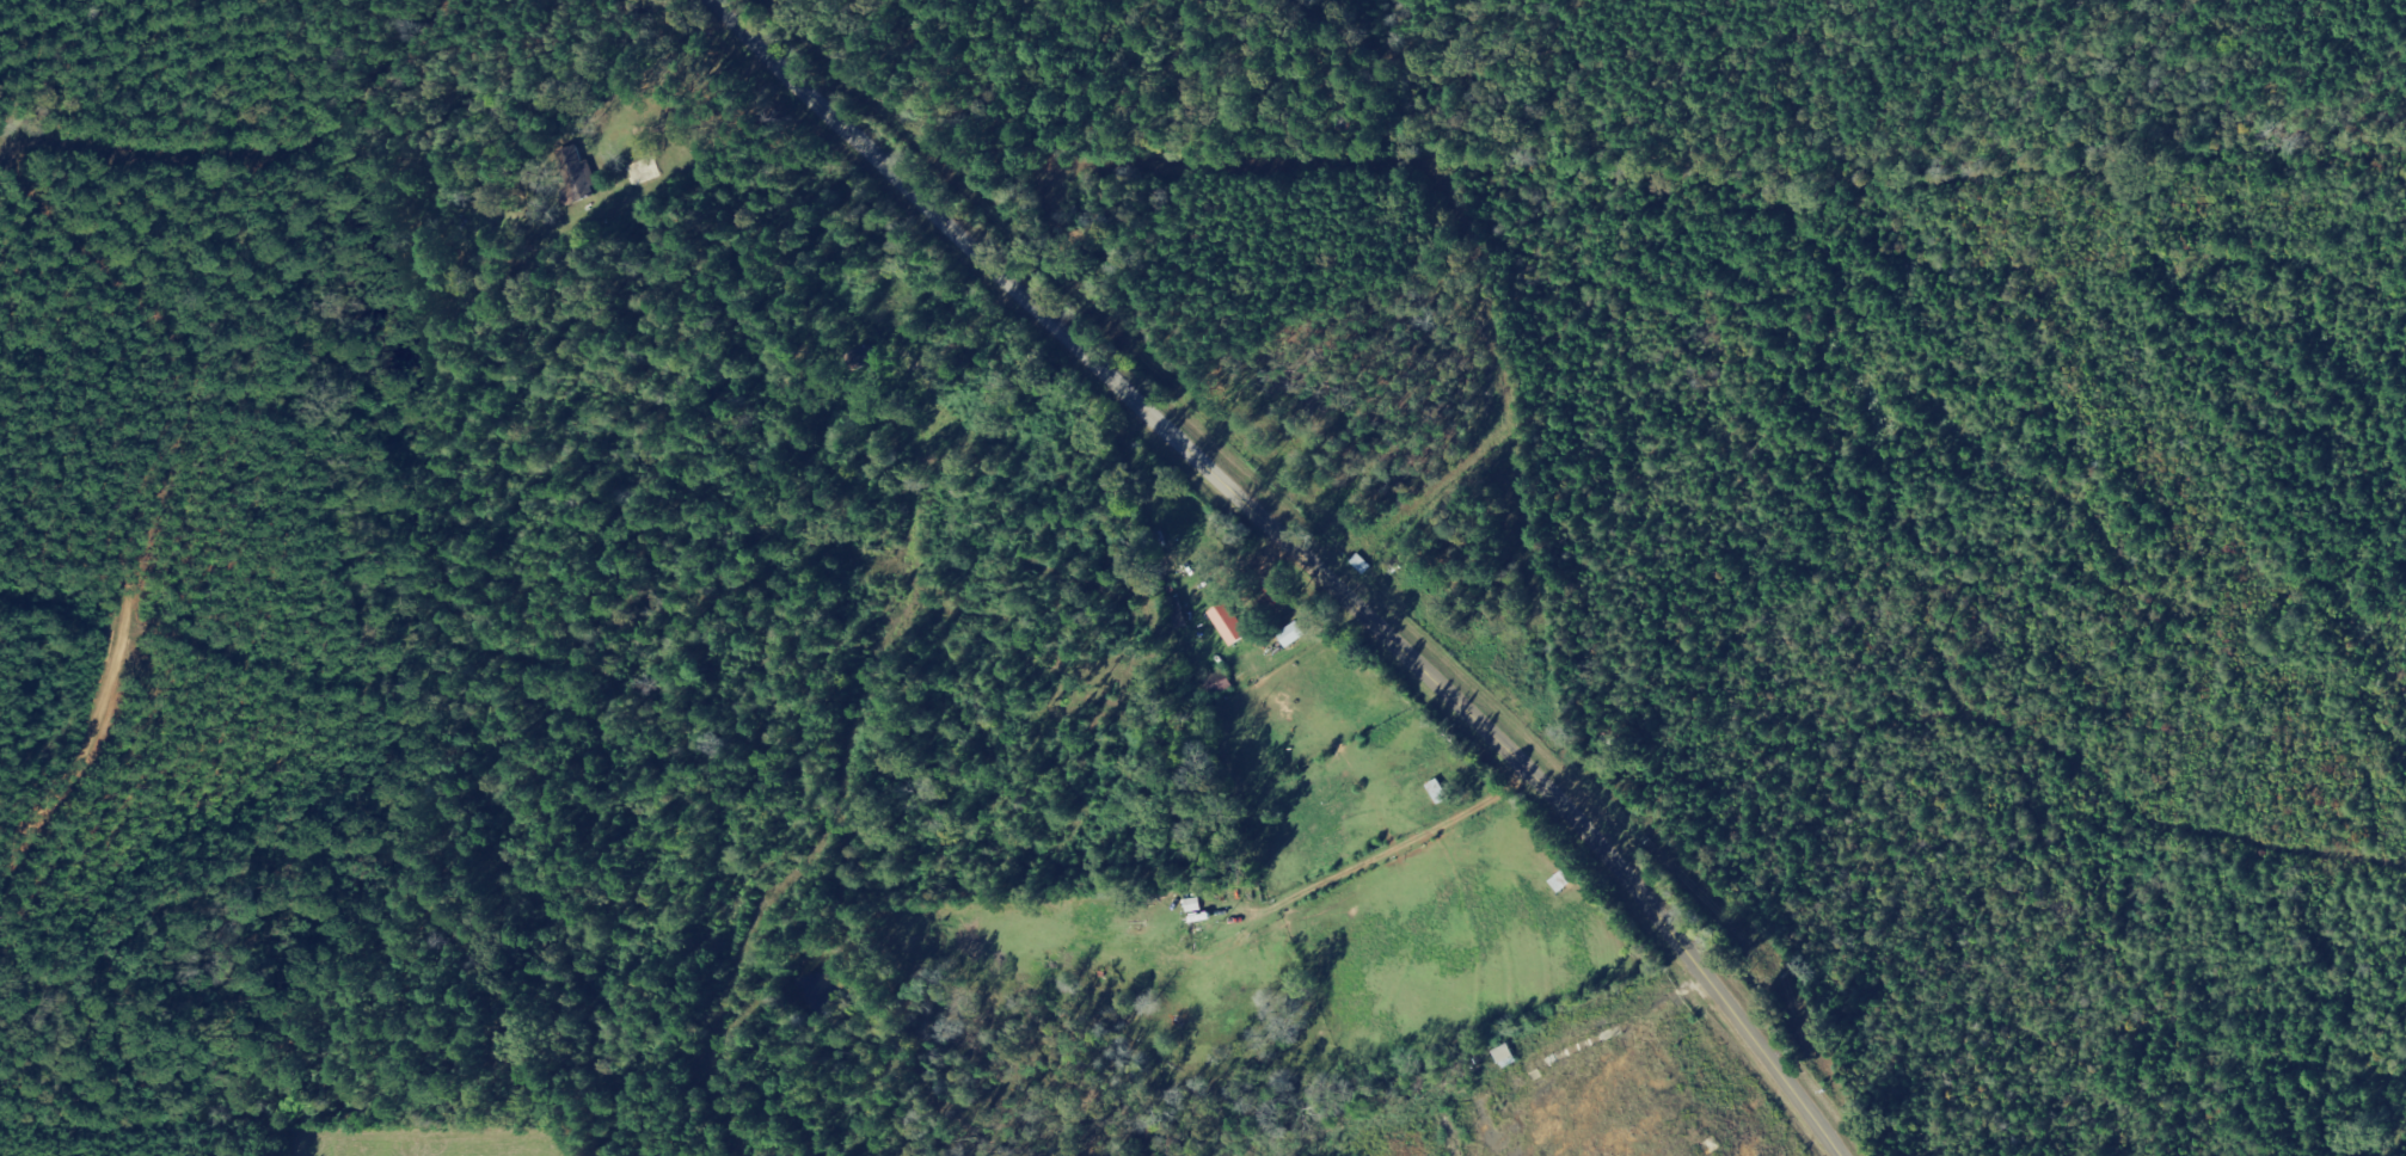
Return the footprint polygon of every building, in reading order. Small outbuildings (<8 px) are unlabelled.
[(601,188),(590,160),(585,162),(579,146),(566,150),(584,195),(601,188)] [(1212,614),(1235,648),(1252,637),(1229,602),(1212,614)] [(1310,636),(1301,622),(1281,635),(1290,649),(1310,636)] [(1237,692),(1232,672),(1211,677),(1216,697),(1237,692)]
